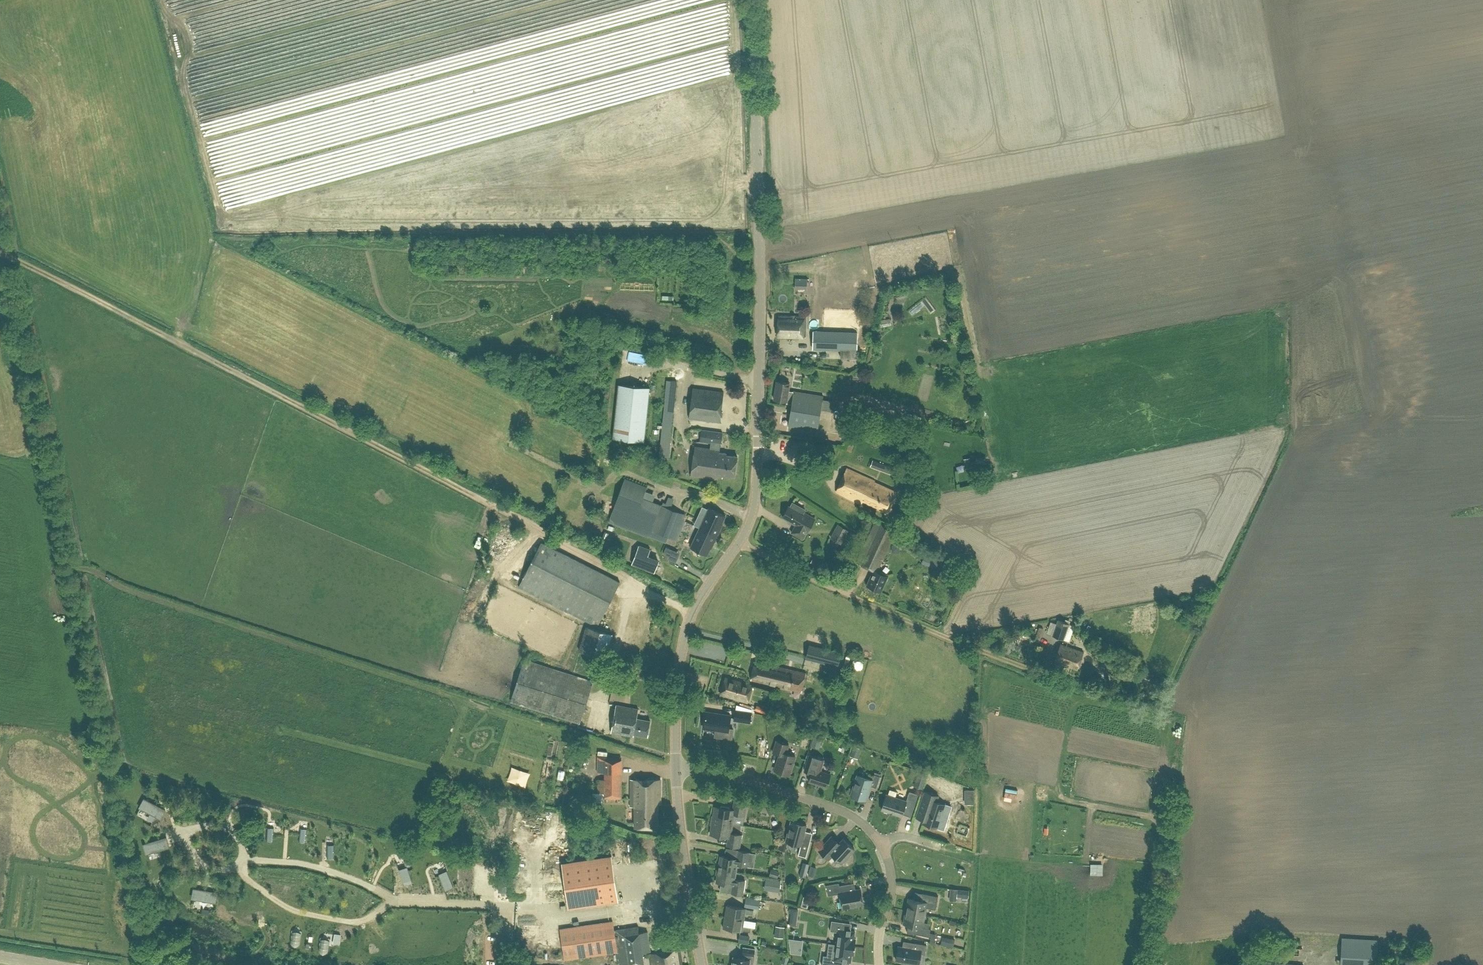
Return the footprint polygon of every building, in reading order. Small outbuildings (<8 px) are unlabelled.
[(796,288),(809,288),(809,279),(796,279),(796,288)] [(807,317),(779,315),(779,318),(778,336),(806,337),(807,317)] [(813,331),(813,349),(848,350),(849,332),(813,331)] [(668,380),(661,458),(672,459),(678,381),(668,380)] [(790,383),(777,381),(774,399),(787,401),(792,402),(788,425),(818,430),(823,396),(793,391),(793,392),(789,391),(790,383)] [(649,386),(618,383),(612,438),(643,441),(649,386)] [(693,387),(689,419),(721,423),(725,391),(693,387)] [(836,411),(836,400),(824,400),(824,411),(836,411)] [(722,432),(702,429),(701,440),(711,441),(710,448),(695,446),(691,475),(716,479),(716,476),(723,477),(723,475),(729,476),(735,477),(737,455),(729,454),(727,454),(727,453),(720,452),(722,432)] [(699,439),(701,430),(693,429),(692,438),(699,439)] [(899,469),(872,460),(870,466),(896,476),(899,469)] [(874,481),(847,468),(836,491),(860,503),(862,500),(887,512),(896,492),(873,482),(874,481)] [(647,487),(625,478),(608,522),(649,537),(649,536),(666,542),(668,536),(677,540),(685,519),(683,518),(685,514),(644,498),(647,487)] [(788,506),(782,516),(796,524),(792,532),(803,538),(807,530),(808,530),(815,518),(804,512),(806,509),(792,502),(790,506),(788,506)] [(709,505),(700,524),(717,532),(721,525),(720,524),(726,512),(709,505)] [(895,530),(875,521),(856,562),(873,570),(866,584),(881,591),(888,576),(877,571),(895,530)] [(700,524),(690,544),(707,552),(713,539),(713,540),(717,532),(700,524)] [(620,581),(541,542),(520,582),(518,586),(597,626),(620,581)] [(650,549),(639,545),(631,564),(654,573),(659,560),(647,555),(650,549)] [(1056,623),(1055,623),(1050,634),(1068,640),(1073,625),(1057,619),(1056,623)] [(1050,634),(1055,623),(1050,621),(1046,633),(1050,634)] [(579,651),(605,658),(612,633),(586,626),(579,651)] [(850,654),(809,644),(805,658),(838,666),(839,660),(848,663),(850,654)] [(1083,653),(1060,645),(1054,663),(1056,663),(1053,670),(1057,672),(1060,664),(1067,666),(1077,670),(1083,653)] [(593,681),(524,659),(511,701),(579,723),(593,681)] [(785,666),(755,660),(751,679),(763,682),(763,680),(790,686),(790,687),(802,690),(806,671),(794,669),(794,670),(784,668),(785,666)] [(750,684),(722,676),(717,692),(741,699),(743,692),(747,693),(750,684)] [(638,708),(616,704),(611,732),(633,736),(634,734),(647,736),(650,720),(637,718),(638,708)] [(750,711),(733,709),(731,719),(748,721),(750,711)] [(728,714),(703,710),(701,726),(726,730),(728,714)] [(823,749),(827,739),(820,736),(816,747),(823,749)] [(788,743),(776,739),(772,751),(779,753),(774,768),(789,773),(795,754),(788,752),(786,749),(788,743)] [(825,758),(817,756),(809,753),(804,769),(811,771),(808,780),(826,785),(830,772),(821,770),(825,758)] [(622,758),(603,758),(603,772),(604,772),(604,778),(597,778),(597,792),(604,792),(604,798),(621,798),(622,758)] [(879,774),(873,772),(872,778),(857,773),(850,793),(865,798),(870,784),(875,786),(879,774)] [(661,779),(630,779),(630,806),(635,806),(635,826),(657,827),(657,804),(660,804),(661,779)] [(896,791),(889,789),(888,793),(886,793),(881,808),(901,814),(904,804),(910,805),(914,807),(918,794),(909,791),(906,799),(895,796),(896,791)] [(966,804),(975,804),(976,789),(967,789),(966,804)] [(934,794),(924,791),(920,805),(927,807),(922,822),(938,827),(938,826),(944,828),(947,820),(941,818),(945,804),(932,800),(934,794)] [(156,805),(143,798),(139,807),(158,817),(161,818),(166,810),(156,805)] [(714,806),(712,820),(733,823),(735,813),(745,815),(747,803),(734,801),(733,809),(714,806)] [(806,823),(790,819),(785,839),(800,843),(797,853),(805,855),(809,840),(802,838),(806,823)] [(733,823),(712,820),(710,834),(728,837),(727,845),(740,847),(742,834),(732,833),(733,823)] [(541,821),(535,824),(537,831),(544,828),(541,821)] [(307,828),(300,828),(299,835),(299,841),(306,841),(307,828)] [(158,839),(143,843),(146,854),(163,849),(170,847),(169,845),(167,836),(158,839)] [(831,862),(836,857),(841,861),(854,847),(842,837),(837,843),(832,838),(820,850),(829,858),(828,859),(831,862)] [(718,862),(717,868),(736,871),(737,864),(747,866),(750,852),(738,850),(736,858),(720,855),(719,862),(718,862)] [(619,901),(612,854),(561,862),(568,908),(619,901)] [(803,863),(800,875),(807,876),(810,864),(803,863)] [(407,866),(399,869),(404,885),(412,882),(407,866)] [(736,871),(717,868),(716,874),(717,874),(716,881),(732,884),(731,892),(743,894),(745,880),(735,879),(736,871)] [(446,871),(439,875),(446,890),(453,887),(446,871)] [(771,890),(781,891),(782,881),(773,880),(771,890)] [(851,887),(850,882),(836,884),(826,886),(828,893),(839,891),(842,906),(863,903),(860,887),(853,888),(853,889),(851,887)] [(193,889),(191,898),(216,902),(218,891),(210,890),(203,889),(193,888),(193,889)] [(907,896),(905,909),(924,913),(926,906),(934,908),(937,895),(914,890),(913,897),(907,896)] [(953,900),(969,899),(969,891),(953,892),(953,900)] [(759,900),(745,898),(744,906),(758,909),(759,900)] [(727,904),(725,916),(744,919),(745,912),(752,913),(753,909),(746,908),(746,907),(727,904)] [(924,913),(905,909),(902,922),(907,923),(906,930),(928,935),(929,927),(927,927),(928,921),(923,920),(924,913)] [(743,926),(744,919),(725,916),(723,928),(742,931),(742,930),(749,931),(750,927),(743,926)] [(565,959),(617,951),(619,964),(626,964),(630,964),(644,962),(638,926),(614,929),(613,920),(560,929),(565,959)] [(828,942),(828,943),(855,946),(856,938),(854,938),(855,931),(850,930),(851,929),(847,929),(842,929),(843,922),(831,920),(830,931),(837,932),(836,943),(828,942)] [(775,925),(774,934),(783,935),(784,927),(775,925)] [(293,931),(290,949),(299,950),(302,933),(293,931)] [(742,931),(741,941),(751,942),(752,932),(742,931)] [(321,937),(318,955),(327,956),(330,938),(321,937)] [(1341,938),(1340,959),(1336,959),(1336,964),(1340,964),(1339,964),(1376,964),(1377,939),(1341,938)] [(898,946),(896,960),(902,961),(902,963),(913,964),(914,963),(919,964),(920,955),(925,955),(926,944),(915,942),(914,948),(898,946)] [(825,964),(838,964),(838,960),(842,960),(842,961),(846,962),(846,961),(851,961),(852,954),(854,954),(855,946),(828,943),(836,944),(834,956),(827,955),(825,964)] [(1299,948),(1277,946),(1277,954),(1299,955),(1299,948)] [(750,955),(754,955),(755,949),(743,947),(742,954),(743,954),(743,958),(734,956),(732,964),(748,964),(750,955)] [(680,948),(650,953),(652,964),(683,964),(680,948)]
